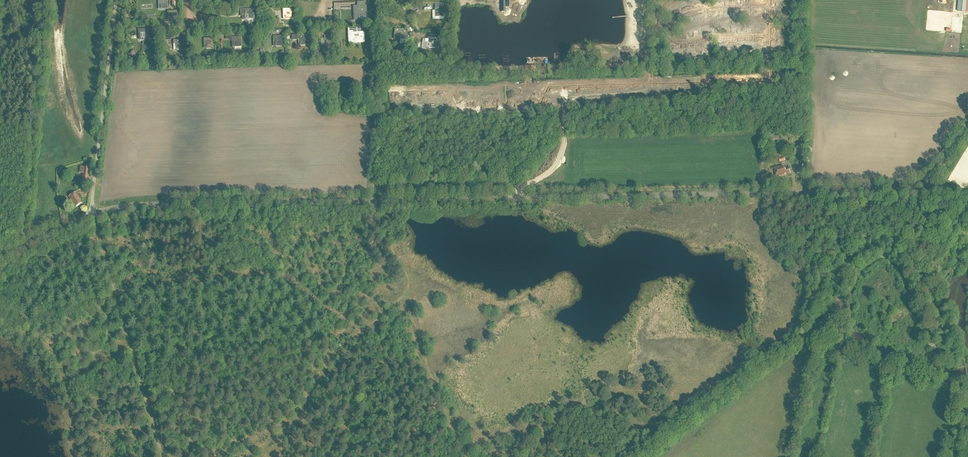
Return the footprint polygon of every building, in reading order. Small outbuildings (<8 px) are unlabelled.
[(167,0),(158,0),(159,10),(168,10),(167,0)] [(966,0),(957,0),(957,12),(965,12),(966,0)] [(358,17),(367,17),(366,7),(358,7),(358,17)] [(444,7),(435,7),(435,18),(444,18),(444,7)] [(292,9),(283,9),(283,14),(285,13),(285,20),(292,19),(292,9)] [(246,10),(241,11),(241,14),(246,14),(246,21),(255,20),(255,10),(246,10)] [(154,29),(145,30),(138,30),(139,34),(145,34),(145,40),(154,39),(154,29)] [(395,29),(394,39),(403,40),(404,30),(395,29)] [(364,33),(351,33),(351,38),(353,38),(353,40),(353,42),(353,43),(364,43),(364,33)] [(333,35),(324,35),(324,45),(333,45),(333,35)] [(297,36),(291,36),(292,42),(297,41),(299,40),(299,47),(308,46),(308,36),(298,37),(298,36),(296,36),(297,36)] [(282,37),(273,38),(273,43),(275,43),(276,48),(283,47),(282,37)] [(242,38),(232,38),(233,48),(242,48),(242,38)] [(428,38),(427,48),(436,49),(437,39),(428,38)] [(213,39),(204,39),(205,49),(213,49),(213,39)] [(184,41),(175,41),(176,51),(185,51),(184,41)] [(469,86),(462,93),(467,98),(474,91),(469,86)] [(520,88),(515,93),(522,101),(527,96),(520,88)] [(506,90),(500,95),(508,103),(513,98),(506,90)] [(482,91),(475,98),(480,103),(487,96),(482,91)] [(783,165),(774,168),(776,177),(786,174),(786,175),(791,173),(789,166),(785,167),(783,165)] [(80,200),(81,200),(76,193),(69,197),(74,204),(76,207),(82,204),(80,200)]
